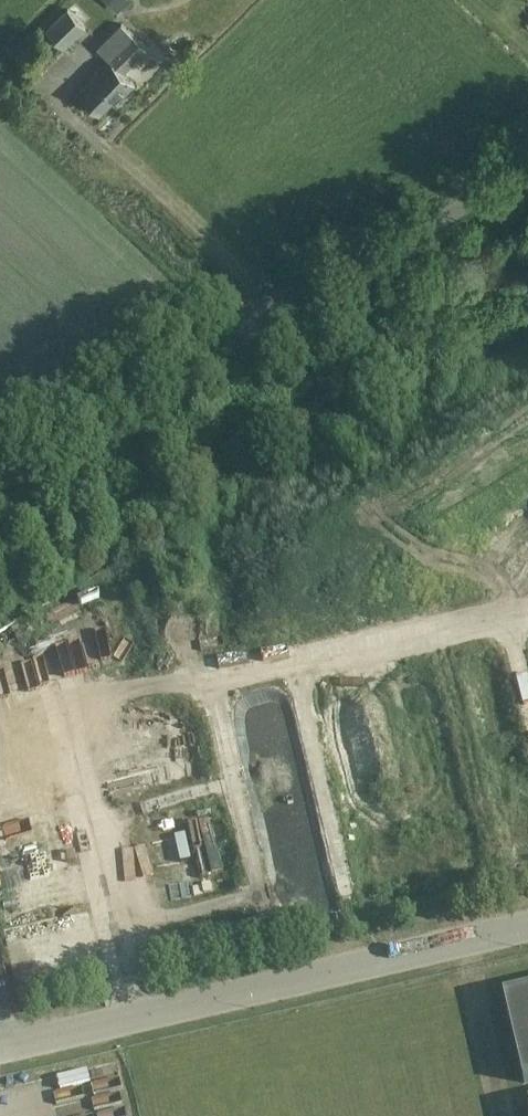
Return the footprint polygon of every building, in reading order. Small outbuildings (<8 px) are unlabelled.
[(121,8),(128,0),(113,0),(121,8)] [(92,21),(75,3),(47,30),(64,47),(92,21)] [(98,73),(99,74),(80,93),(101,114),(117,98),(120,101),(134,86),(123,75),(148,50),(122,25),(99,49),(110,60),(98,73)] [(264,274),(259,280),(265,286),(270,281),(264,274)] [(8,821),(34,816),(32,806),(7,810),(8,821)] [(527,1082),(527,991),(504,996),(523,1083),(527,1082)]
